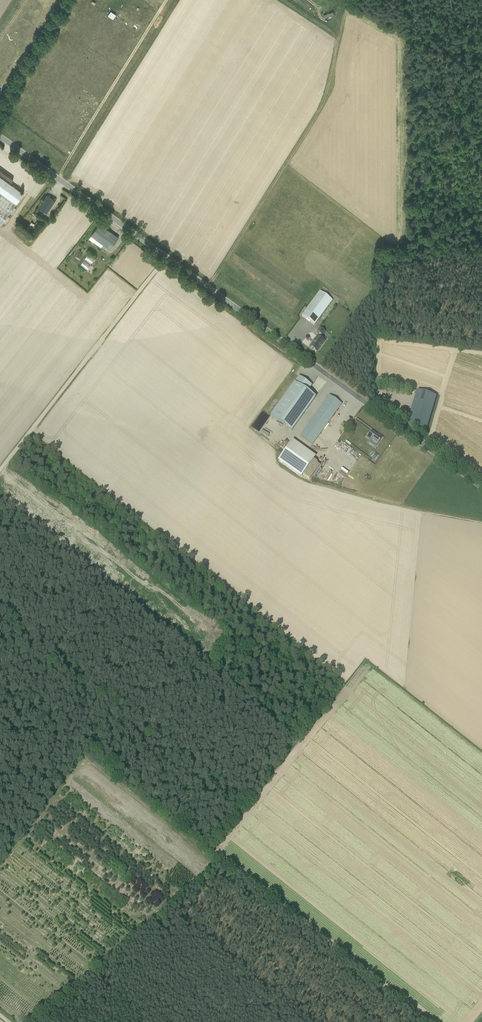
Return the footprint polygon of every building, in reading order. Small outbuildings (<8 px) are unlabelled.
[(1,225),(24,193),(0,176),(0,224),(1,225)] [(46,213),(55,201),(47,195),(38,208),(46,213)] [(110,250),(119,237),(99,224),(91,236),(110,250)] [(88,255),(84,260),(91,264),(94,259),(88,255)] [(90,265),(83,261),(80,266),(87,270),(90,265)] [(314,325),(332,301),(320,292),(302,316),(314,325)] [(310,347),(317,352),(324,342),(320,339),(322,336),(325,332),(320,328),(317,332),(319,334),(317,336),(310,347)] [(315,398),(307,392),(312,386),(299,376),(271,416),(292,431),(315,398)] [(438,397),(419,390),(408,424),(427,431),(438,397)] [(308,425),(320,434),(341,404),(329,396),(308,425)] [(378,444),(382,438),(377,434),(376,435),(371,431),(367,437),(370,440),(368,443),(375,448),(378,444)] [(293,440),(278,461),(301,478),(315,457),(293,440)]
